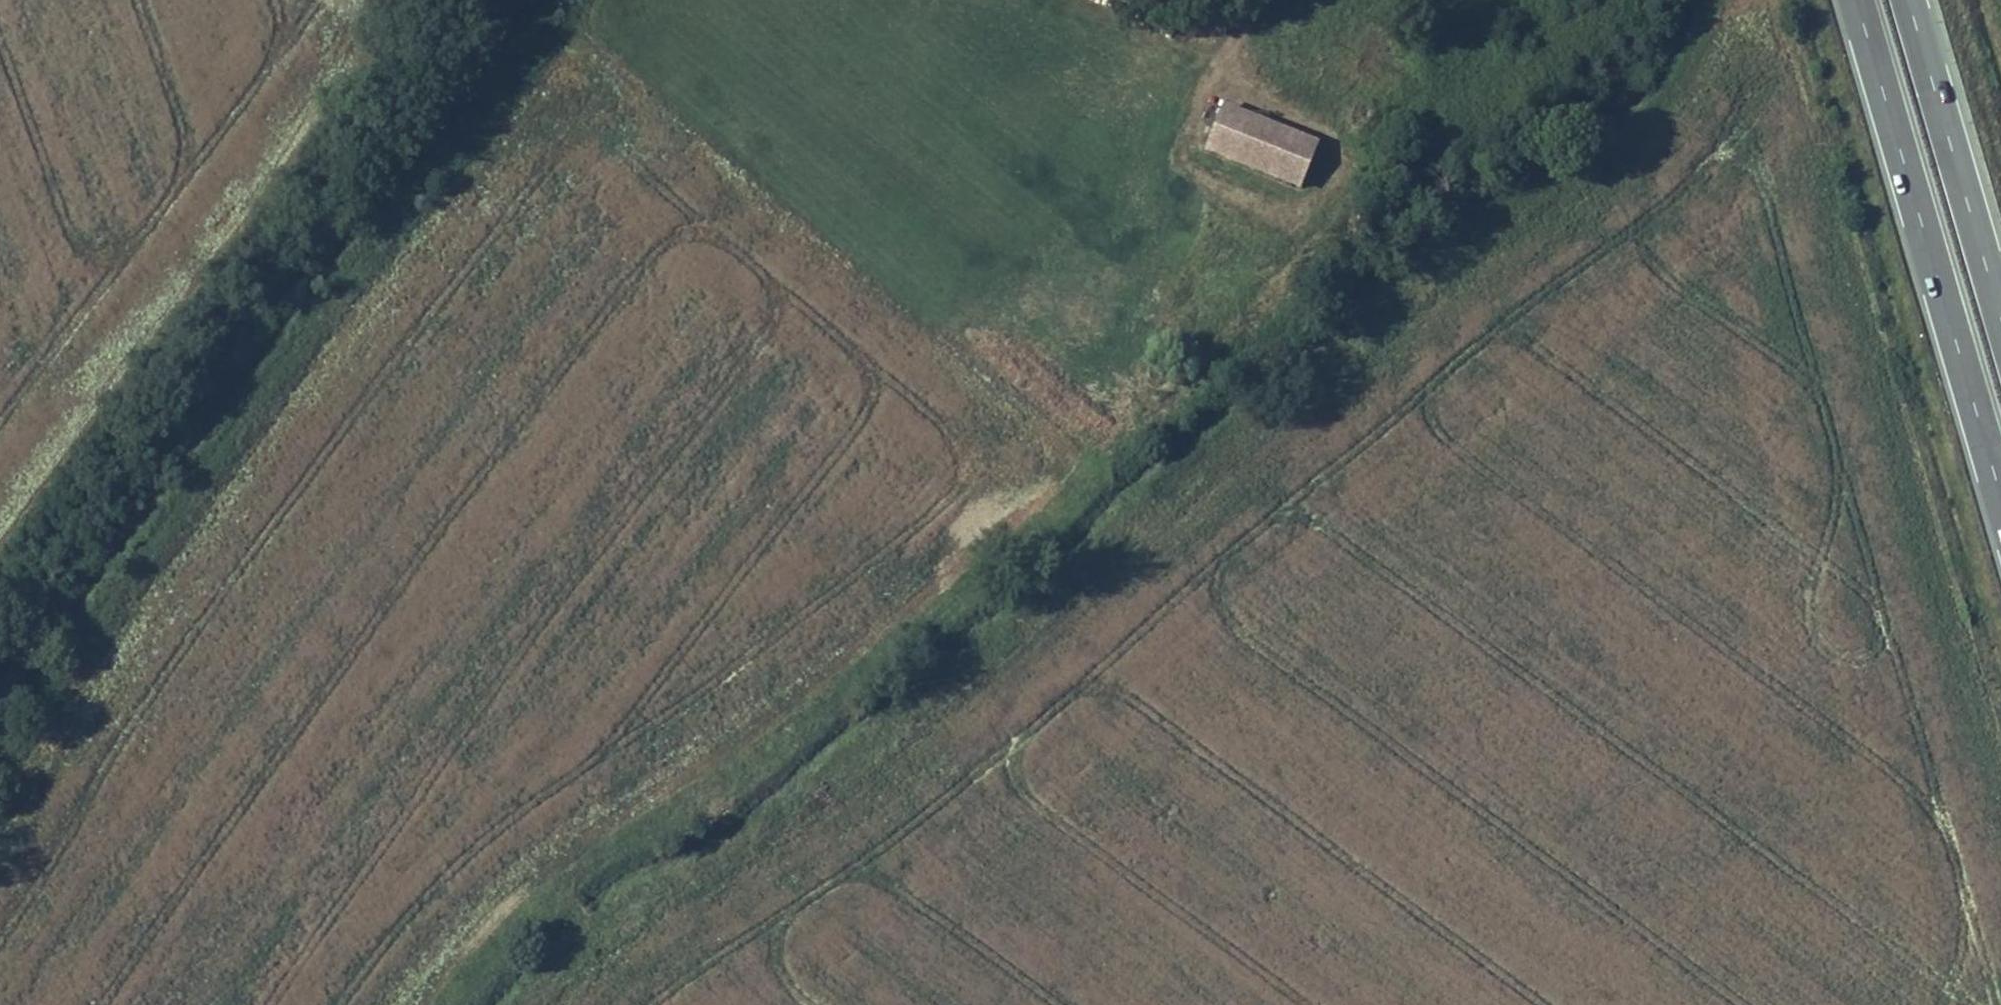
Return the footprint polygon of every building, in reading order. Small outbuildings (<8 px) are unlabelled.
[(1245,117),(1218,108),(1205,148),(1233,158),(1245,117)] [(1309,139),(1245,117),(1233,158),(1294,180),(1309,139)]
